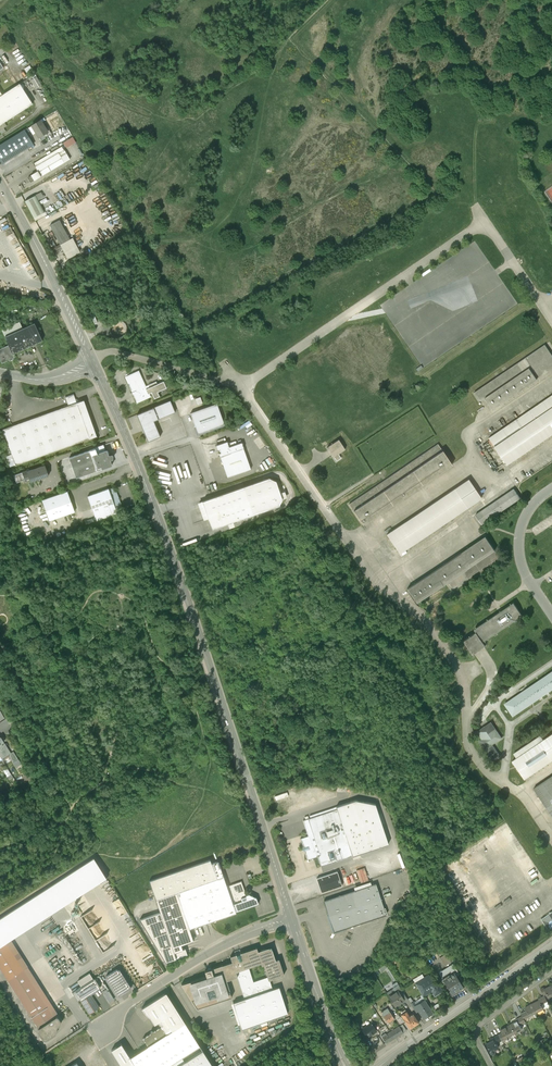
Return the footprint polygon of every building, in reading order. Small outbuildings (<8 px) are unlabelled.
[(32,79),(36,88),(42,85),(38,76),(32,79)] [(33,104),(19,84),(18,85),(2,95),(0,96),(0,125),(33,104)] [(41,121),(30,127),(38,139),(48,132),(41,121)] [(0,145),(0,161),(2,164),(33,145),(24,130),(6,141),(0,145)] [(74,136),(64,141),(67,147),(77,142),(74,136)] [(30,176),(34,181),(69,160),(66,154),(62,147),(33,164),(36,169),(37,171),(30,176)] [(35,196),(25,201),(34,218),(44,213),(38,201),(35,196)] [(44,213),(34,218),(35,221),(47,215),(46,212),(44,213)] [(70,239),(60,245),(68,259),(80,253),(72,238),(70,239)] [(2,330),(5,337),(23,329),(20,322),(2,330)] [(42,341),(34,324),(23,329),(5,337),(9,346),(13,354),(42,341)] [(9,346),(0,350),(0,357),(3,363),(10,360),(10,361),(13,360),(13,358),(15,358),(13,354),(9,346)] [(546,346),(474,393),(479,401),(485,397),(493,409),(551,370),(551,355),(546,346)] [(166,383),(148,390),(140,372),(124,378),(135,404),(151,398),(150,396),(155,394),(157,400),(163,397),(160,391),(168,388),(166,383)] [(66,398),(69,409),(4,431),(12,454),(5,456),(9,469),(16,467),(100,438),(88,402),(78,406),(75,395),(66,398)] [(489,438),(495,446),(507,464),(551,434),(551,395),(489,438)] [(153,409),(136,416),(147,442),(163,436),(158,421),(177,414),(173,402),(153,409)] [(215,402),(187,413),(195,435),(223,425),(215,402)] [(339,439),(327,447),(337,460),(341,457),(338,454),(345,449),(339,439)] [(239,442),(227,447),(225,441),(212,446),(223,478),(232,475),(249,470),(239,442)] [(453,465),(438,444),(349,504),(363,525),(453,465)] [(97,455),(95,449),(69,458),(76,478),(111,466),(110,461),(112,460),(113,456),(108,456),(106,451),(97,455)] [(48,477),(44,466),(22,474),(25,481),(29,480),(30,483),(48,477)] [(204,479),(197,481),(199,489),(207,487),(204,479)] [(269,479),(204,502),(214,530),(280,506),(283,500),(276,481),(269,479)] [(482,498),(469,479),(387,534),(399,553),(482,498)] [(109,489),(108,488),(88,495),(96,520),(117,512),(115,509),(122,507),(115,487),(109,489)] [(516,488),(476,515),(482,524),(522,497),(516,488)] [(67,492),(42,500),(49,521),(74,512),(67,492)] [(495,550),(486,537),(408,590),(417,604),(449,582),(453,589),(499,557),(495,550)] [(523,617),(514,604),(474,630),(477,634),(463,643),(472,656),(486,647),(483,643),(523,617)] [(506,705),(514,717),(551,690),(551,673),(506,705)] [(502,739),(492,723),(478,732),(483,740),(480,742),(493,762),(500,757),(492,745),(502,739)] [(512,761),(524,779),(551,761),(551,734),(544,740),(541,736),(514,754),(517,758),(512,761)] [(534,789),(551,816),(551,777),(534,789)] [(279,805),(291,800),(288,791),(275,796),(279,805)] [(337,809),(352,856),(388,844),(375,804),(355,800),(336,807),(337,809)] [(337,809),(303,821),(308,836),(300,839),(303,848),(301,850),(304,851),(307,860),(318,856),(321,867),(352,856),(337,809)] [(149,881),(160,912),(140,920),(166,962),(176,959),(174,953),(183,950),(181,945),(193,941),(189,929),(236,913),(235,912),(227,886),(218,861),(211,864),(210,860),(149,881)] [(337,872),(317,878),(321,893),(342,886),(337,872)] [(241,881),(227,886),(235,912),(258,904),(256,898),(249,894),(246,895),(241,881)] [(375,884),(324,901),(334,932),(386,915),(375,884)] [(82,914),(102,950),(114,944),(103,925),(100,926),(97,922),(100,920),(93,908),(82,914)] [(542,920),(549,929),(551,926),(551,913),(542,920)] [(39,1027),(56,1016),(8,941),(0,946),(0,967),(39,1027)] [(273,990),(270,981),(284,976),(279,960),(276,961),(273,954),(271,947),(265,949),(258,952),(257,948),(230,956),(232,962),(222,965),(226,981),(237,977),(244,999),(273,990)] [(183,950),(174,953),(176,959),(187,955),(185,949),(183,950)] [(446,953),(440,957),(445,966),(451,962),(446,953)] [(443,980),(454,973),(456,976),(459,974),(452,964),(438,972),(443,980)] [(226,981),(222,965),(204,971),(206,976),(181,984),(197,1008),(232,997),(226,981)] [(131,988),(120,970),(116,970),(106,976),(118,996),(131,988)] [(456,976),(454,973),(443,980),(453,995),(461,990),(462,990),(463,989),(464,988),(456,976)] [(443,991),(439,985),(436,987),(430,977),(425,979),(424,978),(415,983),(423,996),(432,991),(435,996),(443,991)] [(75,991),(81,1000),(90,994),(99,988),(93,979),(75,991)] [(273,990),(244,999),(233,1003),(242,1030),(288,1015),(287,1013),(288,1011),(287,1011),(284,1002),(284,1001),(283,1000),(280,992),(281,991),(280,990),(279,988),(273,990)] [(397,990),(397,991),(389,996),(395,1006),(404,1000),(399,993),(397,990)] [(107,991),(101,995),(107,1004),(113,1001),(107,991)] [(167,1034),(185,1022),(166,993),(142,1008),(143,1010),(145,1013),(147,1014),(148,1016),(150,1017),(154,1024),(158,1021),(161,1026),(162,1026),(167,1034)] [(90,994),(81,1000),(89,1013),(99,1008),(90,994)] [(546,1001),(544,996),(538,999),(539,1000),(541,1004),(546,1001)] [(433,1013),(425,1000),(416,1005),(418,1010),(419,1010),(424,1019),(433,1013)] [(532,1004),(536,1012),(543,1009),(541,1004),(539,1000),(532,1004)] [(530,1016),(536,1012),(532,1004),(525,1008),(527,1011),(529,1015),(530,1016)] [(394,1018),(387,1008),(381,1012),(383,1015),(387,1022),(394,1018)] [(410,1016),(407,1012),(402,1015),(410,1029),(419,1023),(413,1014),(410,1016)] [(61,1021),(58,1017),(56,1016),(39,1027),(38,1030),(43,1038),(46,1039),(56,1033),(57,1026),(61,1024),(61,1021)] [(525,1023),(524,1020),(522,1017),(516,1020),(517,1021),(519,1026),(525,1023)] [(508,1026),(513,1035),(522,1031),(519,1026),(517,1021),(508,1026)] [(135,1065),(168,1065),(172,1063),(200,1046),(185,1022),(167,1034),(148,1046),(130,1057),(135,1065)] [(376,1031),(371,1023),(362,1029),(365,1033),(367,1037),(368,1036),(376,1031)] [(167,1034),(162,1026),(161,1026),(154,1031),(151,1030),(150,1033),(143,1038),(148,1046),(167,1034)] [(403,1032),(399,1026),(386,1034),(386,1033),(381,1035),(385,1042),(389,1040),(390,1040),(403,1032)] [(505,1039),(513,1035),(508,1026),(500,1030),(502,1033),(505,1039)] [(495,1039),(487,1043),(492,1053),(494,1054),(496,1053),(496,1051),(495,1049),(499,1047),(497,1043),(495,1039)] [(200,1046),(172,1063),(174,1065),(213,1065),(200,1046)]
